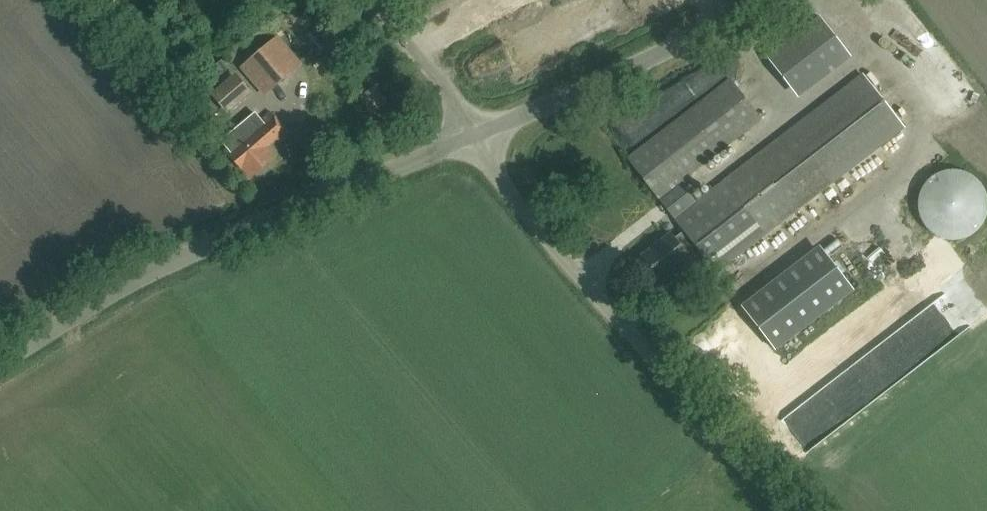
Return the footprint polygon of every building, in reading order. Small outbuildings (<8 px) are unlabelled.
[(851,53),(821,7),(764,44),(794,90),(851,53)] [(246,67),(266,91),(297,65),(277,41),(246,67)] [(674,186),(705,161),(760,119),(729,79),(626,157),(683,230),(673,238),(669,233),(641,256),(660,280),(690,256),(687,252),(695,246),(714,271),(902,127),(862,75),(690,207),(674,186)] [(679,107),(690,99),(682,88),(671,95),(679,107)] [(290,134),(270,112),(226,149),(251,176),(273,157),(265,147),(276,138),(280,143),(290,134)] [(928,153),(901,176),(937,220),(947,212),(943,207),(967,186),(949,165),(942,171),(928,153)]
